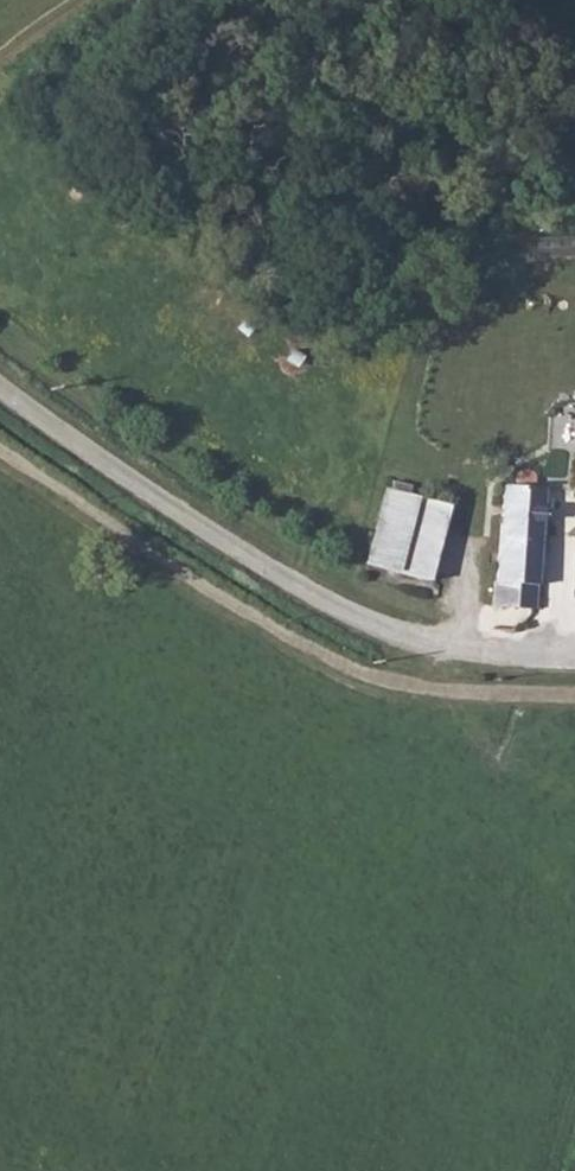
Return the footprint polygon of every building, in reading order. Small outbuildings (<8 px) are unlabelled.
[(547,489),(501,483),(494,581),(493,606),(539,608),(541,583),(547,489)] [(451,503),(384,487),(364,562),(429,579),(451,503)]
